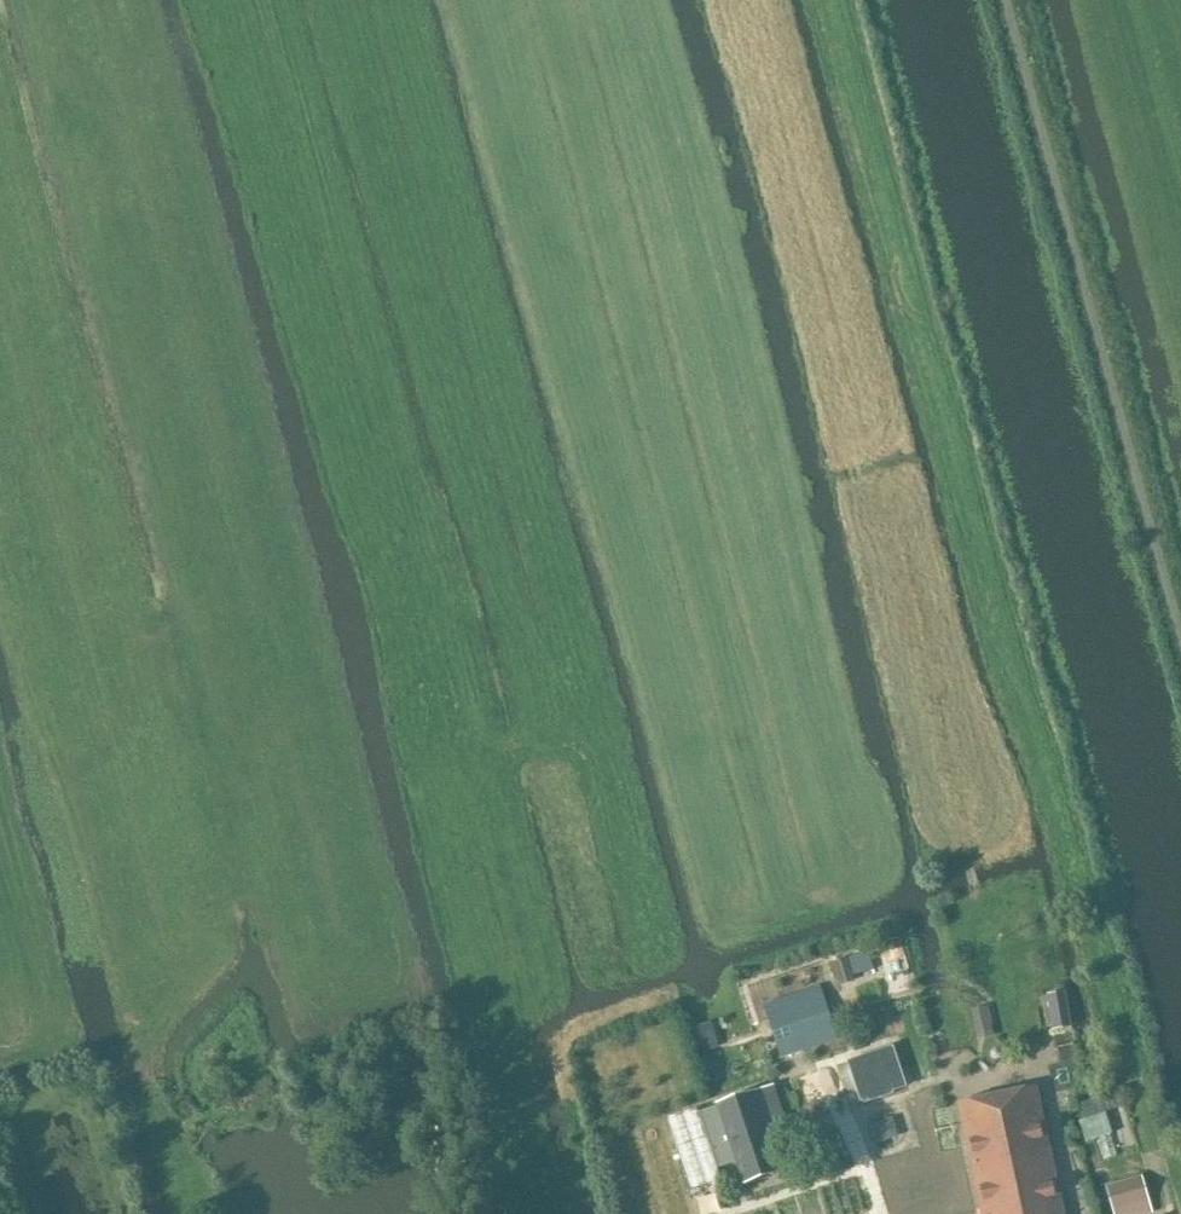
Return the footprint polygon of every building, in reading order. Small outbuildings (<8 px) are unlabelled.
[(849,958),(833,963),(838,981),(855,975),(849,958)] [(1065,993),(1048,996),(1050,1005),(1067,1002),(1065,993)] [(777,1046),(810,1035),(834,1026),(825,998),(768,1018),(777,1046)] [(988,1007),(972,1010),(976,1029),(992,1026),(988,1007)] [(711,1021),(693,1027),(701,1053),(719,1048),(711,1021)] [(905,1086),(892,1048),(849,1062),(861,1100),(865,1099),(865,1102),(892,1093),(891,1090),(905,1086)] [(703,1123),(718,1167),(737,1161),(744,1184),(781,1172),(769,1135),(788,1128),(774,1086),(718,1105),(722,1117),(703,1123)] [(959,1104),(971,1157),(974,1173),(983,1213),(1063,1213),(1035,1088),(959,1104)] [(1089,1100),(1081,1103),(1086,1119),(1106,1113),(1110,1111),(1105,1095),(1097,1098),(1089,1100)] [(1086,1119),(1079,1121),(1086,1142),(1088,1142),(1113,1134),(1106,1113),(1086,1119)] [(1151,1208),(1141,1177),(1109,1187),(1117,1213),(1131,1213),(1151,1208)]
